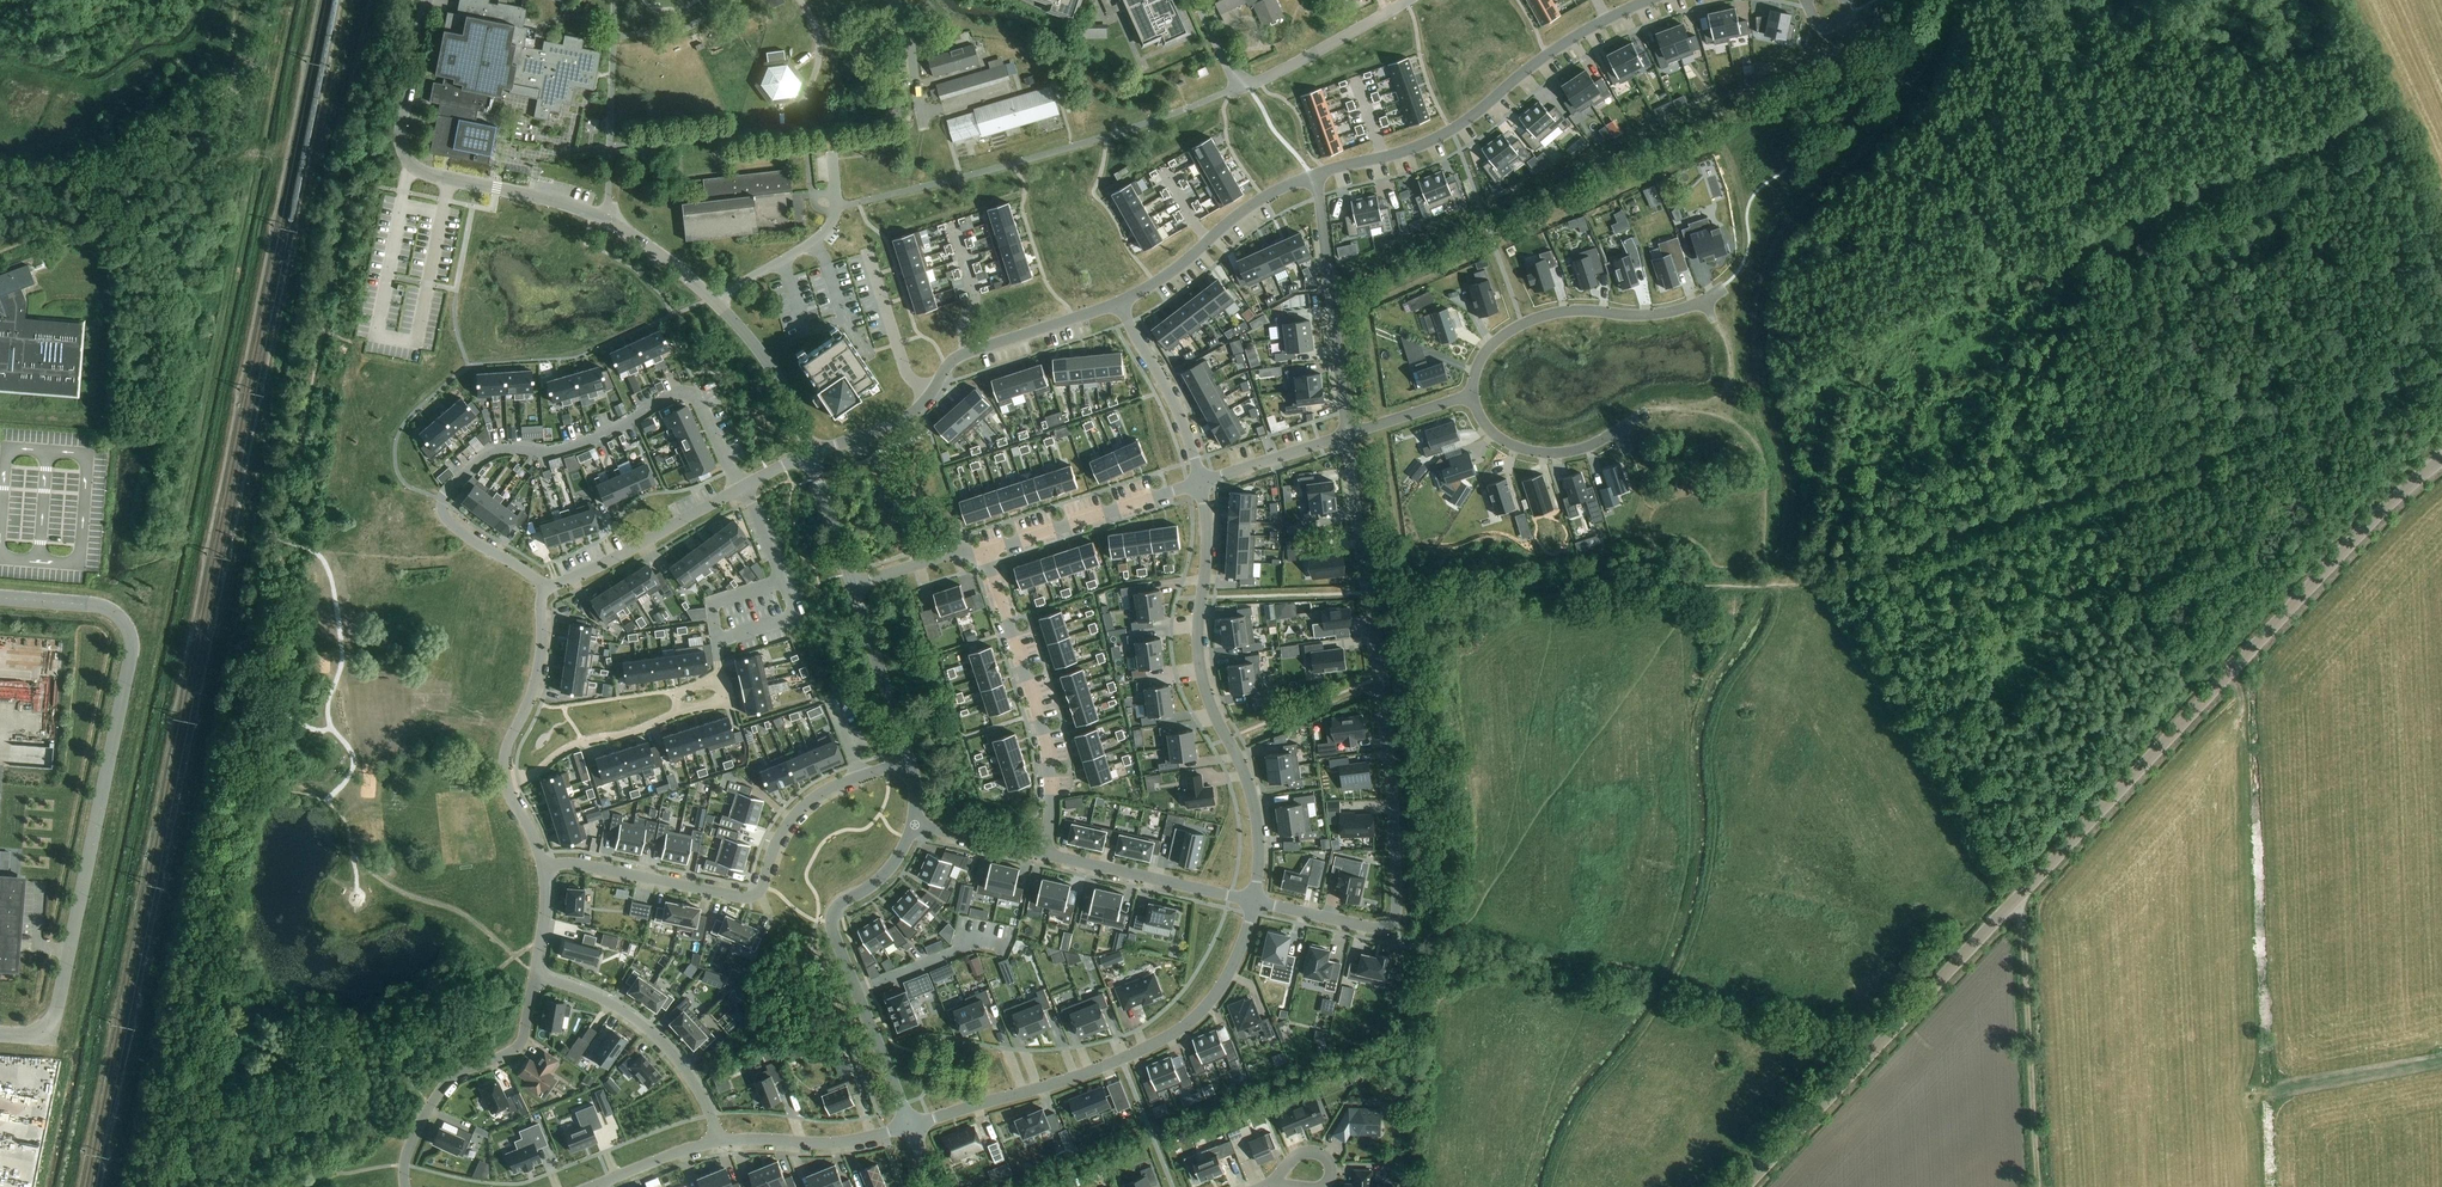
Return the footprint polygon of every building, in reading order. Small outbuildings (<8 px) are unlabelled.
[(521,7),(498,3),(497,5),(489,3),(489,0),(459,0),(456,14),(447,12),(434,75),(444,77),(443,84),(433,83),(429,102),(439,104),(430,154),(488,165),(496,126),(475,122),(477,112),(498,116),(502,96),(500,96),(502,88),(510,90),(509,93),(537,99),(533,118),(548,121),(550,111),(560,113),(561,104),(571,106),(575,87),(593,91),(601,52),(582,49),(584,39),(564,35),(562,45),(544,41),(542,50),(524,47),(528,28),(523,27),(528,0),(523,0),(521,7)] [(784,0),(769,0),(773,8),(785,3),(784,0)] [(1049,11),(1075,19),(1081,0),(1039,0),(1044,1),(1042,7),(1049,10),(1049,11)] [(1165,44),(1190,33),(1175,0),(1122,0),(1144,46),(1155,41),(1157,47),(1165,43),(1165,44)] [(1219,2),(1215,3),(1220,15),(1236,8),(1240,9),(1242,5),(1247,3),(1249,7),(1254,5),(1263,26),(1270,23),(1272,26),(1278,23),(1276,20),(1283,17),(1276,0),(1219,0),(1219,2)] [(1552,0),(1536,0),(1529,4),(1536,15),(1554,5),(1552,0)] [(1542,27),(1561,16),(1554,5),(1536,15),(1542,27)] [(1749,35),(1746,21),(1739,22),(1736,8),(1722,11),(1728,42),(1729,42),(1728,39),(1749,35)] [(1768,16),(1756,17),(1757,33),(1765,32),(1764,35),(1785,39),(1791,41),(1795,25),(1790,24),(1792,15),(1770,11),(1770,10),(1769,10),(1768,16)] [(1728,42),(1722,11),(1708,14),(1711,29),(1704,30),(1707,44),(1714,42),(1714,45),(1728,42)] [(1099,25),(1082,25),(1082,39),(1099,39),(1099,25)] [(1693,52),(1701,49),(1696,36),(1688,38),(1683,25),(1670,30),(1681,59),(1694,54),(1693,52)] [(1681,59),(1670,30),(1657,35),(1662,48),(1654,51),(1661,70),(1668,67),(1667,64),(1681,59)] [(1652,65),(1646,52),(1639,56),(1632,43),(1620,50),(1634,78),(1635,77),(1632,72),(1644,66),(1646,68),(1652,65)] [(951,52),(928,59),(934,78),(980,64),(975,45),(963,49),(963,48),(951,52)] [(1634,78),(1620,50),(1607,56),(1614,69),(1607,73),(1613,85),(1620,82),(1621,84),(1634,78)] [(755,85),(770,104),(793,101),(802,79),(788,60),(785,60),(784,51),(766,53),(767,63),(765,63),(755,85)] [(1413,71),(1408,58),(1388,65),(1393,78),(1413,71)] [(1006,65),(971,75),(975,88),(1010,78),(1006,65)] [(1206,67),(1197,71),(1201,78),(1209,74),(1206,67)] [(1417,83),(1413,71),(1393,78),(1397,90),(1417,83)] [(1609,91),(1601,79),(1594,83),(1586,71),(1575,79),(1592,105),(1589,100),(1601,92),(1602,95),(1609,91)] [(1036,83),(1034,76),(1024,79),(1027,85),(1036,83)] [(937,85),(941,99),(964,92),(960,78),(937,85)] [(1592,105),(1575,79),(1563,87),(1571,99),(1564,103),(1572,115),(1578,111),(1580,113),(1592,105)] [(1421,95),(1417,83),(1397,90),(1401,102),(1421,95)] [(975,112),(947,120),(954,143),(982,135),(983,136),(1004,130),(1003,127),(1023,121),(1024,124),(1038,120),(1037,116),(1058,110),(1051,88),(975,110),(975,112)] [(1326,102),(1321,89),(1301,96),(1306,109),(1326,102)] [(1426,107),(1421,95),(1401,102),(1406,114),(1426,107)] [(1330,114),(1326,102),(1306,109),(1310,121),(1330,114)] [(1571,125),(1555,107),(1549,113),(1539,102),(1529,110),(1550,134),(1559,127),(1563,132),(1571,125)] [(1671,102),(1664,105),(1668,114),(1675,110),(1671,102)] [(1430,120),(1426,107),(1406,114),(1410,127),(1430,120)] [(1550,134),(1529,110),(1519,119),(1528,130),(1521,136),(1535,152),(1543,145),(1540,142),(1550,134)] [(1334,126),(1330,114),(1310,121),(1314,133),(1334,126)] [(1615,120),(1606,126),(1610,132),(1619,126),(1615,120)] [(1339,138),(1334,126),(1314,133),(1319,145),(1339,138)] [(1531,157),(1519,140),(1512,145),(1503,134),(1492,142),(1510,165),(1519,158),(1523,163),(1531,157)] [(1589,145),(1582,137),(1575,143),(1582,151),(1589,145)] [(1211,138),(1188,151),(1195,163),(1218,150),(1211,138)] [(1343,151),(1339,138),(1319,145),(1323,158),(1343,151)] [(1498,170),(1507,163),(1509,165),(1510,165),(1492,142),(1482,150),(1490,161),(1483,167),(1495,183),(1504,177),(1498,170)] [(1218,150),(1195,163),(1201,174),(1225,161),(1218,150)] [(1544,153),(1537,159),(1546,169),(1552,164),(1544,153)] [(1535,157),(1528,163),(1535,173),(1543,168),(1535,157)] [(1225,161),(1201,174),(1207,185),(1231,172),(1225,161)] [(1118,180),(1130,173),(1127,167),(1115,175),(1118,180)] [(703,179),(705,201),(681,204),(686,241),(758,233),(755,206),(754,196),(763,195),(763,198),(764,198),(764,195),(773,194),(773,196),(774,196),(774,194),(783,193),(784,195),(785,195),(784,193),(791,192),(791,194),(792,194),(789,170),(739,175),(703,179)] [(1465,200),(1457,181),(1448,184),(1443,171),(1431,176),(1443,205),(1454,201),(1455,204),(1465,200)] [(1231,172),(1207,185),(1208,186),(1213,183),(1218,193),(1213,196),(1214,197),(1237,183),(1231,172)] [(1443,205),(1431,176),(1418,181),(1424,194),(1415,198),(1424,220),(1434,216),(1431,210),(1443,205)] [(1136,181),(1113,195),(1119,206),(1143,193),(1136,181)] [(1237,183),(1214,197),(1220,208),(1244,195),(1237,183)] [(1498,185),(1492,188),(1495,194),(1501,191),(1498,185)] [(1408,191),(1400,194),(1403,200),(1410,197),(1408,191)] [(1143,193),(1119,206),(1126,217),(1144,207),(1138,196),(1143,193)] [(1394,231),(1389,208),(1380,210),(1377,196),(1364,199),(1371,229),(1383,227),(1384,233),(1394,231)] [(1371,229),(1364,199),(1351,201),(1354,215),(1345,217),(1350,238),(1360,235),(1358,229),(1370,227),(1370,229),(1371,229)] [(1457,211),(1467,206),(1465,202),(1455,206),(1457,211)] [(1009,203),(986,211),(990,223),(987,224),(1013,216),(1009,203)] [(1671,212),(1676,222),(1683,219),(1678,206),(1671,212)] [(1144,207),(1126,217),(1132,229),(1153,217),(1153,216),(1150,217),(1144,207)] [(1405,212),(1397,213),(1399,221),(1406,219),(1405,212)] [(1013,216),(987,224),(991,237),(1017,228),(1013,216)] [(1153,217),(1132,229),(1138,240),(1160,228),(1153,217)] [(1584,217),(1576,219),(1581,233),(1589,231),(1584,217)] [(1728,252),(1718,227),(1711,230),(1706,217),(1687,224),(1688,226),(1680,229),(1690,255),(1703,250),(1707,260),(1728,252)] [(486,218),(484,230),(499,233),(501,221),(486,218)] [(1017,228),(991,237),(995,249),(1021,240),(1017,228)] [(1160,228),(1138,240),(1145,252),(1164,241),(1157,230),(1160,228)] [(920,232),(894,240),(898,253),(924,245),(920,232)] [(1312,259),(1301,234),(1288,240),(1299,264),(1312,259)] [(1681,285),(1674,265),(1685,261),(1678,238),(1677,238),(1677,240),(1672,241),(1671,241),(1660,244),(1659,244),(1658,244),(1663,258),(1654,261),(1653,260),(1652,260),(1658,280),(1662,279),(1666,290),(1667,289),(1666,288),(1679,284),(1680,285),(1681,285)] [(1021,240),(995,249),(999,261),(1025,253),(1021,240)] [(1299,264),(1288,240),(1276,245),(1287,270),(1285,264),(1296,259),(1299,265),(1299,264)] [(924,245),(898,253),(902,265),(925,258),(921,246),(924,245)] [(1287,270),(1276,245),(1263,251),(1274,276),(1287,270)] [(1348,246),(1339,250),(1343,259),(1352,255),(1348,246)] [(1598,285),(1594,271),(1603,268),(1596,248),(1583,252),(1585,259),(1573,263),(1573,261),(1572,261),(1581,291),(1582,290),(1582,289),(1597,284),(1598,285)] [(1538,251),(1526,255),(1534,282),(1551,277),(1547,264),(1543,250),(1538,251)] [(1274,276),(1263,251),(1251,256),(1262,281),(1274,276)] [(1638,252),(1613,261),(1621,285),(1626,283),(1628,289),(1640,283),(1633,262),(1640,260),(1638,252)] [(1025,253),(999,261),(1003,273),(1029,265),(1025,253)] [(1262,281),(1251,256),(1238,262),(1249,287),(1262,281)] [(925,258),(902,265),(906,277),(929,270),(925,258)] [(1478,262),(1476,263),(1476,264),(1478,270),(1489,266),(1487,260),(1478,262)] [(1613,262),(1605,264),(1608,275),(1616,272),(1613,262)] [(1029,265),(1003,273),(1003,274),(1006,273),(1010,285),(1033,278),(1029,265)] [(0,317),(0,390),(76,396),(82,324),(25,319),(26,302),(21,289),(35,283),(28,266),(0,276),(0,296),(1,296),(10,318),(0,317)] [(929,270),(906,277),(910,290),(930,283),(926,271),(929,271),(929,270)] [(1482,282),(1467,288),(1478,317),(1497,310),(1487,280),(1483,270),(1472,273),(1474,279),(1480,277),(1482,282)] [(1235,302),(1219,280),(1208,289),(1224,310),(1235,302)] [(1001,282),(994,284),(996,290),(1003,288),(1001,282)] [(930,283),(910,290),(914,302),(934,295),(930,283)] [(1224,310),(1208,289),(1197,297),(1213,319),(1224,310)] [(1413,311),(1429,304),(1425,294),(1408,302),(1413,311)] [(934,295),(914,302),(918,315),(938,308),(934,295)] [(1213,319),(1197,297),(1186,306),(1202,327),(1203,327),(1201,324),(1211,317),(1213,319)] [(1202,327),(1186,306),(1175,314),(1192,335),(1202,327)] [(1407,316),(1406,309),(1391,311),(1392,317),(1407,316)] [(1458,339),(1448,309),(1428,315),(1433,332),(1431,333),(1430,332),(1430,333),(1430,334),(1437,331),(1442,344),(1443,344),(1442,341),(1455,336),(1457,339),(1458,339)] [(1192,335),(1175,314),(1164,322),(1181,344),(1181,343),(1179,341),(1189,333),(1191,336),(1192,335)] [(1288,316),(1276,318),(1277,326),(1279,325),(1280,339),(1311,335),(1310,321),(1291,323),(1290,316),(1288,316)] [(1261,326),(1257,320),(1250,324),(1253,330),(1261,326)] [(1181,344),(1164,322),(1153,331),(1169,352),(1181,344)] [(1248,328),(1245,322),(1236,327),(1240,333),(1248,328)] [(660,330),(647,336),(659,362),(663,360),(660,354),(669,350),(660,330)] [(842,334),(801,362),(818,388),(814,390),(832,416),(859,397),(855,391),(872,379),(842,334)] [(1282,353),(1275,354),(1276,362),(1296,359),(1295,352),(1313,349),(1311,335),(1280,339),(1282,353)] [(659,362),(647,336),(634,342),(643,361),(651,358),(654,364),(659,362)] [(1410,349),(1407,340),(1402,338),(1401,338),(1405,351),(1410,349)] [(643,361),(634,342),(622,348),(634,374),(638,372),(635,365),(643,361)] [(622,348),(609,354),(612,360),(614,365),(618,373),(626,369),(629,376),(634,374),(622,348)] [(1125,380),(1122,353),(1108,354),(1111,381),(1125,380)] [(1111,381),(1108,354),(1095,356),(1097,383),(1111,381)] [(1097,383),(1095,356),(1081,357),(1084,384),(1097,383)] [(1084,384),(1081,357),(1067,358),(1070,385),(1084,384)] [(1070,385),(1067,358),(1053,360),(1056,387),(1070,385)] [(1260,364),(1258,358),(1249,361),(1251,367),(1260,364)] [(612,360),(605,363),(607,368),(614,365),(612,360)] [(663,360),(659,362),(663,371),(667,369),(663,360)] [(1213,373),(1206,361),(1183,374),(1190,386),(1213,373)] [(1449,379),(1443,362),(1429,367),(1427,361),(1416,365),(1423,387),(1416,389),(1417,390),(1451,379),(1451,378),(1449,379)] [(1051,390),(1042,365),(1029,369),(1038,395),(1051,390)] [(586,371),(594,398),(598,397),(596,390),(605,387),(599,367),(586,371)] [(1282,374),(1281,367),(1273,368),(1274,375),(1282,374)] [(1038,395),(1029,369),(1017,373),(1024,393),(1035,389),(1037,395),(1038,395)] [(1295,370),(1287,371),(1288,379),(1289,378),(1291,392),(1322,388),(1321,374),(1302,376),(1301,369),(1295,370)] [(504,372),(505,394),(514,393),(514,400),(519,400),(517,371),(504,372)] [(532,371),(517,371),(519,400),(524,400),(524,392),(533,392),(532,371)] [(573,375),(579,395),(587,393),(589,399),(594,398),(586,371),(573,375)] [(504,372),(490,373),(492,397),(493,402),(498,401),(497,394),(505,394),(504,372)] [(476,374),(478,398),(492,397),(490,373),(476,374)] [(1024,393),(1017,373),(1005,377),(1013,403),(1014,402),(1012,397),(1024,393)] [(1196,398),(1220,385),(1220,384),(1217,386),(1211,375),(1214,373),(1213,373),(1190,386),(1196,398)] [(567,406),(572,404),(570,398),(579,395),(573,375),(560,378),(567,406)] [(1488,392),(1504,384),(1500,377),(1495,380),(1493,376),(1483,381),(1488,392)] [(1013,403),(1005,377),(992,381),(1000,407),(1013,403)] [(561,400),(563,407),(567,406),(560,378),(546,382),(552,403),(561,400)] [(665,389),(662,382),(654,385),(658,392),(665,389)] [(1203,410),(1226,397),(1220,385),(1196,398),(1203,410)] [(1293,406),(1286,407),(1287,415),(1307,412),(1306,405),(1324,402),(1322,388),(1291,392),(1293,406)] [(995,409),(977,389),(966,398),(984,419),(995,409)] [(1411,396),(1403,397),(1403,407),(1412,407),(1411,396)] [(1209,422),(1233,409),(1233,408),(1230,410),(1224,399),(1227,397),(1226,397),(1203,410),(1209,422)] [(461,398),(450,407),(466,426),(477,417),(475,415),(468,406),(461,398)] [(984,419),(966,398),(956,407),(974,428),(984,419)] [(479,412),(471,403),(468,406),(475,415),(479,412)] [(627,412),(622,403),(613,407),(618,417),(627,412)] [(1327,403),(1327,413),(1340,413),(1340,403),(1327,403)] [(658,411),(662,418),(667,416),(673,428),(692,419),(686,407),(675,412),(672,405),(658,411)] [(466,426),(450,407),(440,416),(454,432),(460,427),(465,433),(468,430),(466,426)] [(974,428),(956,407),(946,416),(964,437),(974,428)] [(1216,434),(1240,421),(1233,409),(1209,422),(1216,434)] [(572,423),(569,413),(562,415),(565,425),(572,423)] [(454,432),(440,416),(430,425),(447,446),(447,445),(448,446),(452,443),(448,438),(454,432)] [(964,437),(946,416),(935,426),(953,446),(964,437)] [(675,432),(678,439),(697,430),(692,419),(673,428),(666,431),(668,435),(675,432)] [(654,429),(649,420),(641,423),(645,433),(654,429)] [(1223,446),(1246,433),(1240,421),(1216,434),(1223,446)] [(1432,445),(1424,447),(1426,457),(1442,452),(1441,446),(1458,440),(1453,422),(1427,429),(1432,445)] [(447,446),(430,425),(419,434),(427,443),(421,448),(431,460),(447,446)] [(543,438),(542,426),(535,426),(536,439),(543,438)] [(1531,426),(1523,428),(1528,442),(1535,440),(1531,426)] [(516,438),(515,427),(507,427),(508,439),(516,438)] [(678,453),(678,454),(703,442),(697,430),(678,439),(681,446),(675,449),(677,454),(678,453)] [(1126,447),(1136,467),(1148,462),(1139,441),(1126,447)] [(678,454),(684,465),(708,454),(703,442),(678,454)] [(470,445),(466,448),(471,453),(475,450),(470,445)] [(1114,452),(1124,473),(1136,467),(1126,447),(1114,452)] [(471,453),(466,448),(462,452),(467,457),(471,453)] [(1103,457),(1112,478),(1124,473),(1114,452),(1103,457)] [(1452,466),(1442,470),(1447,485),(1453,483),(1455,491),(1449,501),(1461,508),(1473,489),(1461,482),(1460,479),(1477,474),(1469,453),(1449,459),(1452,466)] [(665,460),(662,454),(655,457),(658,463),(665,460)] [(708,454),(684,465),(684,466),(689,463),(693,470),(686,473),(688,478),(689,478),(697,474),(714,466),(708,454)] [(577,462),(574,455),(564,459),(566,465),(577,462)] [(1430,468),(1442,463),(1439,456),(1427,460),(1430,468)] [(1090,462),(1099,483),(1112,478),(1103,457),(1090,462)] [(644,461),(632,467),(642,489),(654,484),(644,461)] [(1422,464),(1412,477),(1417,481),(1428,468),(1422,464)] [(1608,487),(1600,490),(1606,508),(1614,505),(1620,503),(1617,494),(1629,490),(1621,464),(1602,470),(1608,487)] [(531,475),(536,469),(532,466),(527,472),(531,475)] [(1066,492),(1079,488),(1072,466),(1059,470),(1066,492)] [(482,467),(478,474),(482,477),(486,471),(482,467)] [(632,470),(621,475),(630,494),(642,489),(632,467),(631,467),(632,470)] [(617,477),(609,480),(618,500),(630,495),(618,468),(614,470),(617,477)] [(1046,474),(1053,496),(1066,492),(1059,470),(1046,474)] [(1569,497),(1563,499),(1569,517),(1579,514),(1576,504),(1586,501),(1588,507),(1598,504),(1593,487),(1587,489),(1582,473),(1563,479),(1569,497)] [(700,479),(697,474),(689,478),(691,483),(700,479)] [(1046,474),(1034,478),(1041,500),(1053,496),(1046,474)] [(1543,474),(1522,481),(1533,515),(1555,507),(1543,474)] [(1335,496),(1333,482),(1315,484),(1314,476),(1299,478),(1300,486),(1302,486),(1304,499),(1335,496)] [(599,477),(594,479),(606,505),(618,500),(609,480),(601,483),(599,477)] [(1022,482),(1029,504),(1041,500),(1034,478),(1022,482)] [(473,511),(489,489),(478,481),(462,503),(473,511)] [(1010,486),(1017,508),(1029,504),(1022,482),(1010,486)] [(1512,485),(1492,492),(1501,520),(1521,513),(1512,485)] [(1004,512),(1017,508),(1010,486),(997,490),(1004,512)] [(489,489),(473,511),(483,518),(500,496),(496,493),(492,498),(486,494),(489,489)] [(992,516),(1004,512),(997,490),(985,494),(992,516)] [(1257,509),(1258,495),(1231,493),(1230,507),(1257,509)] [(980,520),(992,516),(985,494),(973,498),(980,520)] [(504,498),(500,496),(483,518),(494,526),(511,503),(510,503),(506,509),(500,504),(504,498)] [(1337,510),(1335,496),(1304,499),(1304,500),(1307,500),(1309,513),(1304,514),(1305,521),(1319,520),(1319,512),(1337,510)] [(967,524),(980,520),(973,498),(960,502),(967,524)] [(511,503),(494,526),(505,534),(513,523),(519,527),(527,516),(511,503)] [(594,503),(577,508),(585,534),(598,530),(592,511),(596,510),(594,503)] [(1257,522),(1257,509),(1230,507),(1229,521),(1257,522)] [(571,516),(568,509),(564,511),(572,538),(585,534),(577,508),(576,508),(578,514),(571,516)] [(554,521),(553,519),(560,542),(572,538),(564,511),(559,512),(561,519),(554,521)] [(1524,514),(1518,516),(1521,527),(1528,525),(1524,514)] [(560,542),(553,519),(540,523),(541,527),(534,529),(536,534),(543,532),(547,546),(560,542)] [(733,521),(722,529),(739,552),(750,544),(733,521)] [(1250,535),(1251,523),(1257,523),(1257,522),(1229,521),(1229,534),(1256,536),(1256,535),(1250,535)] [(1164,528),(1167,551),(1181,549),(1178,526),(1164,528)] [(1150,530),(1153,552),(1167,551),(1164,528),(1150,530)] [(722,529),(712,537),(728,559),(738,551),(739,552),(722,529)] [(1137,532),(1140,554),(1153,552),(1150,530),(1137,532)] [(1123,534),(1126,556),(1140,554),(1137,532),(1123,534)] [(1109,536),(1112,558),(1126,556),(1123,534),(1109,536)] [(1255,550),(1256,536),(1229,534),(1228,548),(1255,550)] [(1302,548),(1300,536),(1286,538),(1287,550),(1302,548)] [(1596,536),(1577,542),(1580,550),(1598,544),(1596,536)] [(712,537),(701,544),(714,562),(724,554),(728,559),(712,537)] [(1080,547),(1087,569),(1101,564),(1094,542),(1080,547)] [(701,544),(691,552),(708,575),(712,572),(708,567),(714,562),(701,544)] [(1340,545),(1312,550),(1314,572),(1343,568),(1340,545)] [(1067,551),(1074,573),(1087,569),(1080,547),(1067,551)] [(1228,548),(1227,562),(1254,563),(1255,550),(1228,548)] [(1054,555),(1061,577),(1074,573),(1067,551),(1054,555)] [(691,552),(681,560),(697,582),(697,581),(694,577),(700,572),(704,578),(708,575),(691,552)] [(1041,559),(1048,581),(1061,577),(1054,555),(1041,559)] [(1028,564),(1035,585),(1048,581),(1041,559),(1028,564)] [(681,560),(670,568),(686,590),(697,582),(681,560)] [(1227,562),(1226,575),(1240,576),(1240,584),(1254,584),(1255,577),(1253,577),(1254,563),(1227,562)] [(759,569),(755,564),(750,567),(755,573),(759,569)] [(1035,585),(1028,564),(1015,568),(1022,590),(1035,585)] [(647,565),(636,572),(650,595),(668,584),(660,572),(654,576),(647,565)] [(636,572),(625,579),(638,600),(636,597),(646,591),(650,596),(650,595),(636,572)] [(614,586),(627,607),(638,600),(625,579),(614,586)] [(977,610),(972,596),(965,598),(961,585),(948,590),(956,617),(977,610)] [(614,586),(603,593),(618,617),(616,613),(623,609),(626,615),(630,613),(626,607),(627,607),(614,586)] [(1162,605),(1160,590),(1142,593),(1141,586),(1121,589),(1122,596),(1129,595),(1131,609),(1162,605)] [(956,617),(948,590),(934,594),(938,607),(931,610),(936,624),(956,617)] [(618,617),(603,593),(591,600),(595,606),(589,610),(596,622),(603,618),(607,624),(618,617)] [(1164,619),(1162,605),(1131,609),(1131,610),(1134,609),(1136,622),(1132,623),(1133,631),(1147,629),(1146,621),(1164,619)] [(1286,605),(1277,606),(1278,619),(1287,618),(1286,605)] [(706,619),(704,607),(685,610),(692,621),(706,619)] [(1330,609),(1330,611),(1323,612),(1325,623),(1313,624),(1314,639),(1336,636),(1335,629),(1351,627),(1349,607),(1330,609)] [(1253,629),(1251,616),(1253,615),(1252,608),(1237,610),(1238,617),(1220,620),(1222,634),(1253,629)] [(665,620),(660,611),(653,616),(658,624),(665,620)] [(1044,631),(1066,624),(1062,611),(1040,618),(1044,631)] [(641,617),(635,621),(640,628),(646,625),(641,617)] [(636,628),(632,622),(624,627),(628,633),(636,628)] [(1114,630),(1112,623),(1105,625),(1107,632),(1114,630)] [(576,624),(570,624),(568,638),(589,641),(589,640),(596,641),(597,637),(590,636),(591,627),(585,626),(576,624)] [(1048,644),(1070,637),(1066,624),(1044,631),(1048,644)] [(687,634),(686,627),(677,628),(678,635),(687,634)] [(1255,643),(1253,629),(1222,634),(1224,648),(1242,645),(1243,652),(1263,650),(1262,642),(1255,643)] [(1163,652),(1161,638),(1142,641),(1141,634),(1127,636),(1128,643),(1129,643),(1131,657),(1163,652)] [(1048,644),(1052,656),(1074,649),(1070,637),(1048,644)] [(65,667),(65,638),(28,638),(27,667),(65,667)] [(589,641),(568,638),(566,651),(593,655),(593,654),(587,654),(589,641)] [(1346,669),(1344,649),(1325,651),(1324,644),(1306,646),(1308,661),(1315,661),(1317,673),(1346,669)] [(706,665),(704,651),(703,645),(689,647),(693,674),(707,672),(706,665)] [(1291,657),(1289,646),(1281,647),(1282,658),(1291,657)] [(693,674),(689,647),(676,649),(679,676),(693,674)] [(974,667),(996,660),(992,647),(970,654),(974,667)] [(679,676),(676,649),(675,649),(676,655),(663,657),(666,678),(679,676)] [(1052,656),(1056,669),(1078,662),(1074,649),(1052,656)] [(713,664),(711,650),(704,651),(706,665),(713,664)] [(566,651),(564,665),(591,668),(593,655),(566,651)] [(1165,667),(1163,652),(1131,657),(1134,657),(1136,670),(1132,671),(1133,678),(1147,676),(1146,669),(1165,667)] [(764,668),(761,654),(734,660),(738,674),(764,668)] [(1261,676),(1259,663),(1261,662),(1260,655),(1246,657),(1247,664),(1228,667),(1230,681),(1261,676)] [(666,678),(663,657),(649,659),(652,680),(666,678)] [(652,680),(649,659),(636,661),(639,682),(652,680)] [(974,667),(978,679),(1000,672),(996,660),(974,667)] [(639,682),(636,661),(622,663),(616,663),(618,677),(624,677),(625,684),(639,682)] [(564,665),(562,678),(589,682),(589,681),(586,681),(588,668),(591,669),(591,668),(564,665)] [(767,682),(764,668),(738,674),(741,687),(767,682)] [(1061,676),(1065,689),(1087,682),(1083,669),(1061,676)] [(978,679),(982,691),(1004,684),(1000,672),(978,679)] [(1263,690),(1261,676),(1230,681),(1232,695),(1251,692),(1252,700),(1271,697),(1270,689),(1263,690)] [(589,682),(562,678),(560,692),(587,696),(588,687),(595,688),(596,683),(589,682)] [(1172,700),(1170,686),(1152,688),(1151,681),(1136,683),(1138,691),(1142,690),(1144,704),(1172,700)] [(770,695),(767,682),(741,687),(744,701),(770,695)] [(1065,689),(1069,701),(1091,694),(1087,682),(1065,689)] [(982,691),(986,704),(1008,697),(1004,684),(982,691)] [(1069,701),(1073,714),(1095,706),(1091,694),(1069,701)] [(773,709),(770,695),(744,701),(747,715),(773,709)] [(1012,709),(1008,697),(986,704),(990,716),(1012,709)] [(1156,716),(1174,714),(1172,700),(1144,704),(1146,718),(1141,718),(1143,726),(1157,724),(1156,716)] [(1095,706),(1073,714),(1078,726),(1099,719),(1095,706)] [(736,743),(733,733),(728,717),(715,721),(723,747),(736,743)] [(1364,739),(1362,717),(1333,721),(1336,742),(1345,741),(1345,746),(1356,744),(1355,740),(1364,739)] [(783,724),(780,718),(774,721),(776,727),(783,724)] [(723,747),(715,721),(701,725),(710,751),(723,747)] [(710,751),(701,725),(689,729),(696,752),(695,749),(707,746),(709,751),(710,751)] [(1195,745),(1193,731),(1175,733),(1174,726),(1159,728),(1161,736),(1162,735),(1164,749),(1195,745)] [(696,752),(689,729),(675,733),(684,759),(683,756),(696,752)] [(1080,749),(1101,742),(1097,729),(1075,736),(1080,749)] [(1143,737),(1142,729),(1133,730),(1135,738),(1143,737)] [(1003,738),(1000,730),(991,733),(994,741),(1003,738)] [(743,740),(740,731),(733,733),(736,743),(743,740)] [(684,759),(675,733),(662,738),(670,763),(684,759)] [(1287,743),(1286,733),(1274,738),(1275,744),(1287,743)] [(841,760),(830,734),(818,739),(829,766),(841,760)] [(994,741),(998,754),(1020,746),(1015,734),(1003,738),(994,741)] [(829,766),(818,739),(817,740),(820,746),(809,751),(817,771),(829,766)] [(663,765),(657,746),(650,748),(648,742),(634,746),(642,772),(663,765)] [(1080,749),(1084,761),(1105,754),(1101,742),(1080,749)] [(1299,766),(1297,752),(1299,752),(1298,744),(1284,746),(1285,753),(1266,756),(1268,770),(1299,766)] [(1338,754),(1337,744),(1320,746),(1321,756),(1338,754)] [(1197,759),(1195,745),(1164,749),(1166,763),(1159,764),(1160,772),(1180,769),(1179,762),(1197,759)] [(642,772),(634,746),(621,750),(629,776),(630,776),(628,770),(640,767),(642,772)] [(998,754),(1002,766),(1024,759),(1020,746),(998,754)] [(629,776),(621,750),(608,754),(616,780),(629,776)] [(805,776),(794,751),(783,756),(793,781),(805,776)] [(817,771),(809,751),(797,756),(795,751),(794,751),(805,776),(817,771)] [(616,780),(608,754),(595,759),(597,765),(603,784),(616,780)] [(1088,774),(1109,767),(1105,754),(1084,761),(1088,774)] [(793,781),(783,756),(770,761),(781,786),(793,781)] [(1372,786),(1369,763),(1347,766),(1346,759),(1349,759),(1349,758),(1329,760),(1329,761),(1330,761),(1331,769),(1340,767),(1343,786),(1359,783),(1360,788),(1372,786)] [(1002,766),(1006,778),(1028,771),(1024,759),(1002,766)] [(781,786),(770,761),(769,761),(772,767),(759,772),(768,792),(781,786)] [(603,784),(597,765),(590,767),(596,787),(603,784)] [(590,780),(585,766),(578,768),(583,782),(590,780)] [(1301,779),(1299,766),(1268,770),(1270,784),(1289,781),(1290,789),(1304,787),(1303,779),(1301,779)] [(1092,787),(1114,779),(1109,767),(1088,774),(1092,787)] [(1006,778),(1010,791),(1032,784),(1028,771),(1006,778)] [(545,794),(571,786),(566,772),(541,780),(545,794)] [(1189,791),(1185,791),(1188,809),(1215,805),(1213,787),(1203,788),(1201,775),(1187,777),(1189,791)] [(1153,776),(1145,777),(1146,784),(1154,783),(1153,776)] [(678,788),(676,781),(669,783),(669,784),(671,790),(678,788)] [(759,814),(763,801),(749,797),(752,788),(729,781),(726,791),(735,794),(732,805),(759,814)] [(671,790),(669,784),(663,786),(665,792),(671,790)] [(569,800),(565,788),(571,786),(545,794),(549,807),(572,800),(572,799),(569,800)] [(1310,817),(1308,803),(1315,802),(1314,795),(1294,798),(1295,805),(1276,807),(1278,822),(1310,817)] [(16,811),(26,811),(27,799),(16,799),(16,811)] [(1076,808),(1074,799),(1066,800),(1067,809),(1076,808)] [(576,813),(572,800),(549,807),(553,820),(576,813)] [(1341,812),(1340,802),(1327,803),(1327,813),(1341,812)] [(755,826),(759,814),(732,805),(728,817),(722,815),(719,825),(739,831),(742,822),(755,826)] [(655,818),(657,810),(651,809),(649,817),(655,818)] [(608,811),(602,813),(604,819),(610,817),(608,811)] [(669,821),(671,813),(663,811),(662,820),(669,821)] [(602,819),(600,812),(593,814),(595,821),(602,819)] [(580,825),(576,813),(553,820),(557,833),(583,825),(583,824),(580,825)] [(628,852),(634,824),(622,822),(623,815),(613,813),(609,834),(618,836),(615,850),(628,852)] [(1374,835),(1373,815),(1355,816),(1354,813),(1341,814),(1342,837),(1374,835)] [(712,824),(715,817),(707,815),(705,822),(712,824)] [(702,827),(704,818),(697,817),(695,826),(702,827)] [(1311,831),(1310,817),(1278,822),(1280,836),(1299,833),(1300,840),(1320,838),(1319,830),(1311,831)] [(653,843),(657,822),(647,820),(645,827),(634,824),(628,852),(641,855),(644,841),(653,843)] [(1067,820),(1064,834),(1071,836),(1069,842),(1086,846),(1091,825),(1067,820)] [(674,862),(680,834),(668,831),(669,825),(659,823),(655,843),(664,845),(661,859),(674,862)] [(587,838),(583,825),(557,833),(561,846),(587,838)] [(1091,825),(1086,846),(1103,850),(1104,843),(1111,845),(1115,830),(1091,825)] [(746,858),(750,846),(736,842),(739,833),(719,827),(718,830),(716,837),(722,839),(719,850),(746,858)] [(1197,868),(1204,835),(1203,835),(1176,829),(1177,829),(1176,828),(1169,860),(1170,860),(1170,857),(1180,859),(1179,864),(1180,865),(1180,864),(1196,867),(1196,868),(1197,868)] [(699,852),(703,832),(693,830),(692,836),(680,834),(674,862),(687,864),(690,850),(699,852)] [(1115,830),(1111,845),(1118,846),(1117,853),(1134,857),(1138,836),(1115,830)] [(1162,841),(1138,836),(1134,857),(1151,860),(1152,854),(1159,855),(1162,841)] [(742,871),(746,858),(719,850),(715,862),(706,859),(703,869),(726,876),(729,867),(742,871)] [(924,866),(953,878),(950,876),(955,865),(961,868),(966,857),(945,852),(942,859),(929,853),(924,866)] [(1358,904),(1364,878),(1359,877),(1363,862),(1336,856),(1334,865),(1342,867),(1337,889),(1344,890),(1342,900),(1358,904)] [(968,871),(973,860),(966,857),(961,868),(968,871)] [(1306,894),(1309,884),(1317,886),(1317,887),(1319,887),(1325,861),(1314,859),(1310,876),(1286,871),(1286,870),(1285,870),(1281,889),(1282,889),(1282,888),(1306,893),(1306,894)] [(980,879),(977,893),(999,898),(1006,866),(992,863),(988,881),(980,879)] [(928,891),(948,903),(953,892),(948,890),(953,878),(924,866),(919,878),(932,883),(928,891)] [(1006,866),(999,898),(1021,903),(1024,889),(1016,887),(1020,869),(1006,866)] [(1028,910),(1042,913),(1044,906),(1051,907),(1049,914),(1050,915),(1057,883),(1043,879),(1039,897),(1031,896),(1028,910)] [(14,968),(15,953),(12,953),(13,939),(16,940),(21,882),(0,880),(0,967),(14,968)] [(1072,886),(1057,883),(1050,915),(1064,918),(1063,923),(1071,924),(1075,906),(1068,904),(1072,886)] [(583,914),(583,889),(578,889),(578,887),(568,886),(568,889),(567,889),(566,914),(577,914),(577,921),(591,922),(591,914),(583,914)] [(911,889),(902,899),(923,918),(931,909),(936,914),(944,905),(927,893),(921,899),(911,889)] [(1084,905),(1080,924),(1087,926),(1088,921),(1103,924),(1110,892),(1095,889),(1091,907),(1084,905)] [(1124,895),(1110,892),(1103,924),(1124,929),(1127,915),(1120,913),(1124,895)] [(923,918),(902,899),(893,909),(903,918),(898,924),(911,941),(919,932),(914,927),(923,918)] [(962,899),(959,912),(968,914),(971,901),(962,899)] [(648,920),(651,906),(632,902),(629,916),(648,920)] [(682,903),(681,905),(666,902),(664,908),(657,907),(654,921),(678,926),(677,929),(678,929),(683,904),(682,903)] [(1160,905),(1149,902),(1146,918),(1137,916),(1134,929),(1144,932),(1146,924),(1173,930),(1178,909),(1167,906),(1167,907),(1160,905)] [(684,904),(683,904),(678,929),(695,933),(695,930),(702,931),(705,917),(698,915),(700,909),(684,906),(684,904)] [(732,945),(742,921),(741,921),(740,922),(733,919),(734,917),(729,915),(728,917),(726,916),(723,922),(716,919),(710,933),(717,935),(716,938),(732,945)] [(870,925),(884,949),(895,943),(898,949),(903,946),(909,942),(895,926),(888,930),(881,918),(870,925)] [(743,922),(742,921),(732,945),(748,952),(749,949),(755,952),(761,939),(755,936),(757,930),(743,923),(743,922)] [(955,930),(949,924),(944,929),(953,938),(955,930)] [(859,948),(867,969),(877,962),(872,953),(882,947),(884,950),(884,949),(870,925),(858,932),(865,944),(859,948)] [(1135,942),(1137,935),(1130,933),(1128,940),(1135,942)] [(1268,935),(1266,943),(1267,944),(1264,958),(1274,961),(1270,979),(1290,983),(1296,957),(1286,955),(1290,937),(1270,933),(1269,935),(1268,935)] [(595,965),(599,949),(594,948),(597,937),(584,934),(582,945),(565,940),(561,956),(595,965)] [(616,948),(619,937),(604,934),(601,944),(616,948)] [(929,955),(945,948),(942,941),(925,947),(929,955)] [(912,947),(909,942),(903,946),(906,951),(912,947)] [(1333,963),(1327,962),(1330,951),(1321,949),(1322,947),(1313,945),(1313,947),(1312,947),(1309,958),(1307,957),(1305,966),(1307,967),(1305,975),(1323,980),(1323,978),(1328,979),(1326,989),(1335,992),(1339,973),(1331,971),(1333,963)] [(1114,964),(1111,955),(1101,959),(1104,968),(1114,964)] [(1351,963),(1347,978),(1370,983),(1371,976),(1386,980),(1391,959),(1380,956),(1380,959),(1362,955),(1360,965),(1351,963)] [(981,963),(978,957),(970,960),(973,967),(981,963)] [(943,980),(938,969),(930,972),(935,983),(943,980)] [(639,1002),(641,1003),(654,984),(633,970),(625,982),(631,986),(627,992),(640,1001),(639,1002)] [(705,971),(702,981),(712,985),(715,975),(705,971)] [(745,982),(748,974),(740,971),(737,979),(745,982)] [(888,999),(887,999),(887,1000),(892,1011),(891,1011),(894,1019),(895,1019),(899,1029),(899,1030),(899,1031),(900,1030),(918,1023),(919,1023),(918,1022),(909,999),(934,989),(928,974),(905,983),(909,994),(907,994),(907,993),(907,991),(905,992),(888,999)] [(1153,975),(1117,989),(1124,1009),(1161,995),(1153,975)] [(739,995),(746,988),(741,983),(734,990),(739,995)] [(641,1003),(642,1004),(643,1003),(656,1012),(660,1006),(666,1010),(674,998),(654,984),(641,1003)] [(1351,1007),(1354,990),(1344,987),(1341,1004),(1351,1007)] [(1037,1033),(1051,1027),(1044,1010),(1051,1007),(1044,989),(1037,992),(1039,997),(1025,1002),(1037,1033)] [(987,990),(966,999),(978,1029),(992,1024),(985,1007),(992,1004),(987,990)] [(1103,993),(1082,1002),(1094,1032),(1108,1027),(1101,1010),(1108,1007),(1103,993)] [(679,1037),(680,1038),(699,1020),(688,1008),(692,1004),(686,998),(669,1013),(674,1019),(669,1024),(680,1036),(679,1037)] [(967,1003),(954,1008),(964,1035),(978,1029),(966,999),(965,999),(967,1003)] [(1243,999),(1229,1005),(1238,1028),(1247,1025),(1250,1033),(1263,1028),(1266,1037),(1274,1034),(1268,1016),(1260,1019),(1251,999),(1244,1001),(1243,999)] [(564,1005),(547,1002),(545,1011),(544,1011),(543,1018),(544,1018),(542,1027),(560,1030),(562,1014),(570,1015),(571,1007),(564,1006),(564,1005)] [(1025,1002),(1004,1010),(1009,1023),(1017,1021),(1023,1038),(1037,1033),(1025,1002)] [(1082,1002),(1062,1010),(1067,1023),(1074,1020),(1081,1038),(1094,1032),(1082,1002)] [(1333,1013),(1335,1006),(1330,1005),(1331,1003),(1327,1002),(1325,1011),(1333,1013)] [(1287,1019),(1288,1012),(1281,1010),(1280,1018),(1287,1019)] [(699,1020),(680,1038),(681,1039),(682,1037),(693,1049),(698,1045),(703,1050),(716,1038),(699,1020)] [(1217,1030),(1205,1035),(1216,1061),(1227,1057),(1229,1063),(1239,1059),(1231,1040),(1223,1043),(1217,1030)] [(611,1062),(626,1041),(612,1031),(597,1052),(611,1062)] [(1198,1053),(1190,1056),(1197,1076),(1207,1072),(1204,1066),(1216,1061),(1205,1035),(1193,1040),(1198,1053)] [(577,1061),(589,1044),(579,1037),(567,1054),(577,1061)] [(595,1038),(589,1047),(595,1051),(601,1042),(595,1038)] [(1324,1052),(1325,1045),(1319,1043),(1317,1051),(1324,1052)] [(557,1061),(544,1053),(536,1065),(529,1060),(519,1074),(529,1081),(525,1087),(538,1096),(542,1090),(543,1091),(553,1077),(549,1074),(557,1061)] [(630,1068),(648,1088),(661,1076),(642,1055),(634,1062),(629,1057),(619,1067),(624,1073),(630,1068)] [(1172,1057),(1159,1062),(1170,1088),(1181,1084),(1183,1090),(1193,1086),(1185,1067),(1177,1070),(1172,1057)] [(854,1071),(848,1058),(842,1061),(843,1063),(844,1062),(849,1073),(854,1071)] [(754,1076),(766,1106),(781,1100),(774,1083),(784,1079),(777,1062),(767,1066),(768,1070),(754,1076)] [(1151,1103),(1161,1099),(1158,1093),(1170,1088),(1159,1062),(1147,1067),(1152,1080),(1144,1083),(1151,1103)] [(1241,1073),(1238,1066),(1232,1069),(1234,1076),(1241,1073)] [(22,1068),(22,1084),(37,1084),(37,1069),(22,1068)] [(724,1073),(714,1077),(717,1084),(727,1080),(724,1073)] [(590,1086),(594,1079),(588,1075),(583,1082),(590,1086)] [(615,1084),(610,1078),(603,1084),(608,1090),(615,1084)] [(829,1094),(823,1097),(830,1115),(855,1104),(852,1096),(861,1092),(855,1078),(828,1089),(829,1094)] [(497,1083),(481,1090),(492,1113),(507,1106),(511,1113),(518,1109),(512,1096),(505,1099),(497,1083)] [(1110,1107),(1103,1088),(1071,1100),(1078,1120),(1110,1107)] [(1216,1094),(1214,1088),(1204,1091),(1207,1097),(1216,1094)] [(606,1097),(603,1089),(595,1092),(598,1100),(606,1097)] [(1125,1092),(1112,1098),(1115,1105),(1128,1100),(1125,1092)] [(1288,1101),(1278,1105),(1283,1118),(1282,1118),(1289,1134),(1297,1130),(1298,1133),(1304,1131),(1303,1128),(1319,1121),(1316,1113),(1317,1113),(1316,1110),(1314,1111),(1311,1103),(1292,1111),(1288,1101)] [(581,1128),(565,1134),(572,1152),(596,1142),(592,1131),(602,1127),(593,1105),(575,1112),(581,1128)] [(1163,1117),(1159,1107),(1153,1109),(1157,1119),(1163,1117)] [(1043,1109),(1016,1120),(1024,1138),(1050,1127),(1052,1133),(1061,1129),(1055,1113),(1046,1117),(1043,1109)] [(1349,1109),(1334,1134),(1343,1139),(1352,1125),(1359,1129),(1359,1131),(1380,1131),(1380,1110),(1349,1109)] [(1232,1123),(1228,1113),(1221,1116),(1225,1126),(1232,1123)] [(1218,1127),(1215,1119),(1206,1123),(1209,1131),(1218,1127)] [(547,1145),(538,1124),(526,1129),(529,1136),(515,1142),(518,1150),(507,1154),(514,1173),(523,1169),(524,1171),(532,1167),(532,1166),(541,1162),(536,1150),(547,1145)] [(1249,1125),(1235,1130),(1247,1160),(1256,1156),(1259,1163),(1274,1157),(1271,1150),(1277,1148),(1271,1133),(1255,1139),(1249,1125)] [(488,1138),(487,1131),(476,1126),(474,1132),(488,1138)] [(456,1136),(440,1128),(433,1143),(463,1157),(473,1135),(460,1129),(456,1136)] [(974,1129),(946,1141),(954,1159),(964,1155),(965,1157),(971,1154),(971,1152),(982,1148),(974,1129)] [(997,1142),(988,1146),(995,1164),(1005,1160),(997,1142)] [(1197,1154),(1184,1159),(1192,1181),(1207,1175),(1209,1180),(1215,1177),(1225,1173),(1218,1155),(1221,1154),(1218,1146),(1209,1149),(1212,1157),(1200,1162),(1197,1154)] [(764,1167),(772,1186),(796,1186),(792,1176),(785,1179),(778,1162),(764,1167)] [(1011,1173),(1008,1164),(999,1168),(1002,1176),(1011,1173)] [(822,1171),(828,1186),(852,1186),(849,1180),(842,1183),(835,1165),(822,1171)] [(862,1171),(868,1186),(886,1186),(877,1165),(862,1171)] [(764,1167),(751,1173),(756,1186),(772,1186),(764,1167)] [(1157,1185),(1150,1167),(1140,1171),(1142,1179),(1125,1186),(1152,1186),(1157,1185)] [(711,1174),(716,1186),(740,1186),(738,1182),(731,1185),(724,1168),(711,1174)] [(1351,1170),(1353,1184),(1344,1185),(1345,1186),(1377,1186),(1376,1181),(1370,1182),(1369,1168),(1351,1170)] [(808,1177),(812,1186),(828,1186),(822,1171),(808,1177)] [(711,1174),(697,1179),(700,1186),(716,1186),(711,1174)] [(1078,1177),(1072,1180),(1074,1186),(1076,1186),(1081,1185),(1078,1177)]
